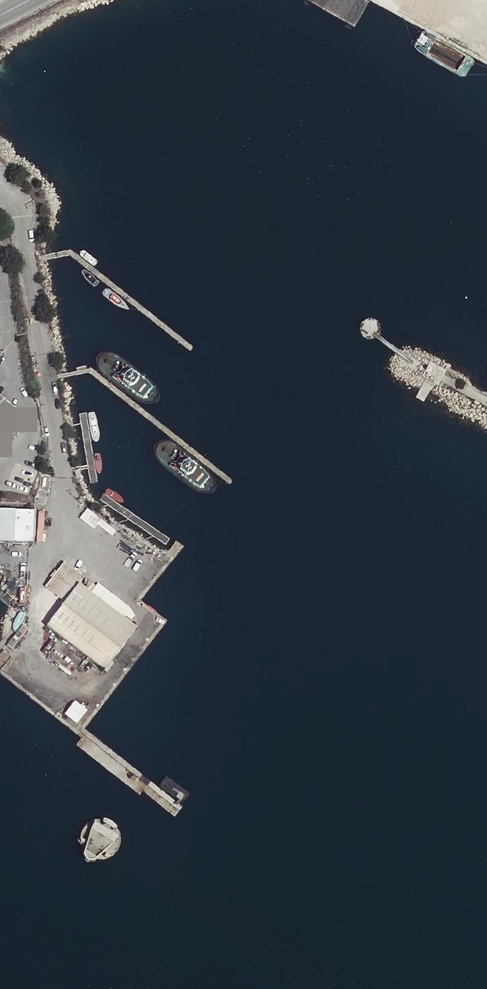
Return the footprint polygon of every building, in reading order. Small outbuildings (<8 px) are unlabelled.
[(1,463),(31,422),(0,398),(0,462),(1,463)] [(0,510),(0,542),(33,542),(32,510),(0,510)] [(63,559),(60,564),(67,599),(79,581),(84,574),(63,559)] [(60,564),(46,585),(66,600),(67,599),(60,564)] [(85,585),(90,588),(91,587),(92,588),(96,582),(87,576),(84,580),(87,582),(85,585)] [(70,622),(63,635),(108,666),(139,623),(90,588),(85,585),(79,581),(67,599),(70,622)] [(67,599),(66,600),(49,625),(63,635),(70,622),(67,599)] [(101,822),(89,854),(89,855),(90,859),(93,862),(97,863),(101,862),(123,837),(101,822)]
